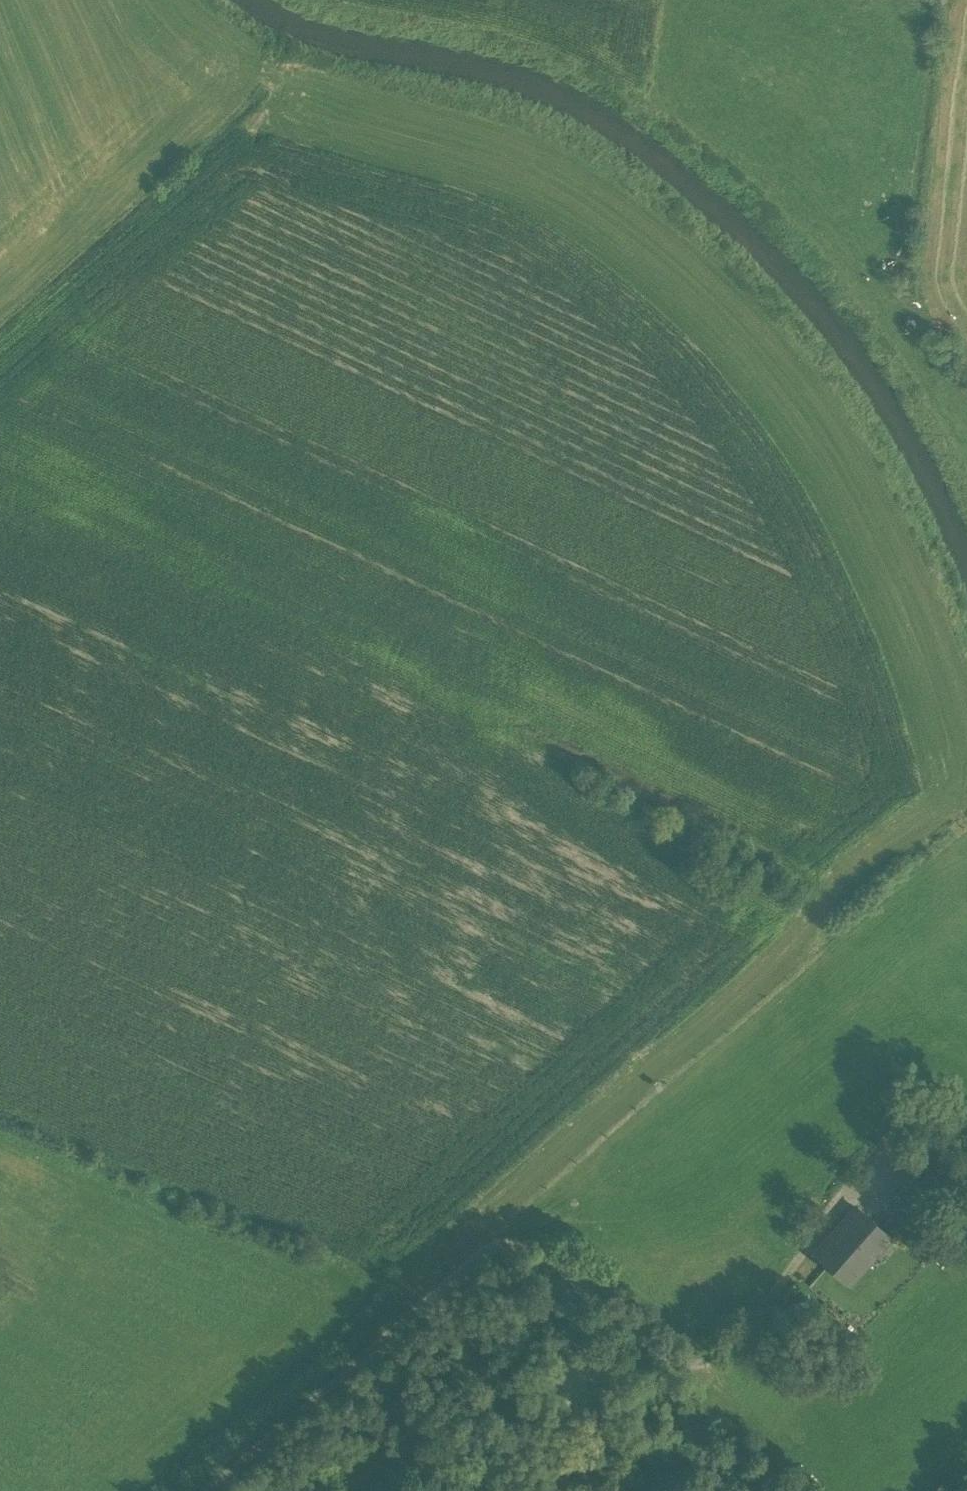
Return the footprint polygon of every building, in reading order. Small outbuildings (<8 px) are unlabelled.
[(938,1184),(917,1166),(886,1202),(908,1220),(938,1184)] [(887,1235),(858,1208),(817,1253),(850,1283),(887,1235)]
